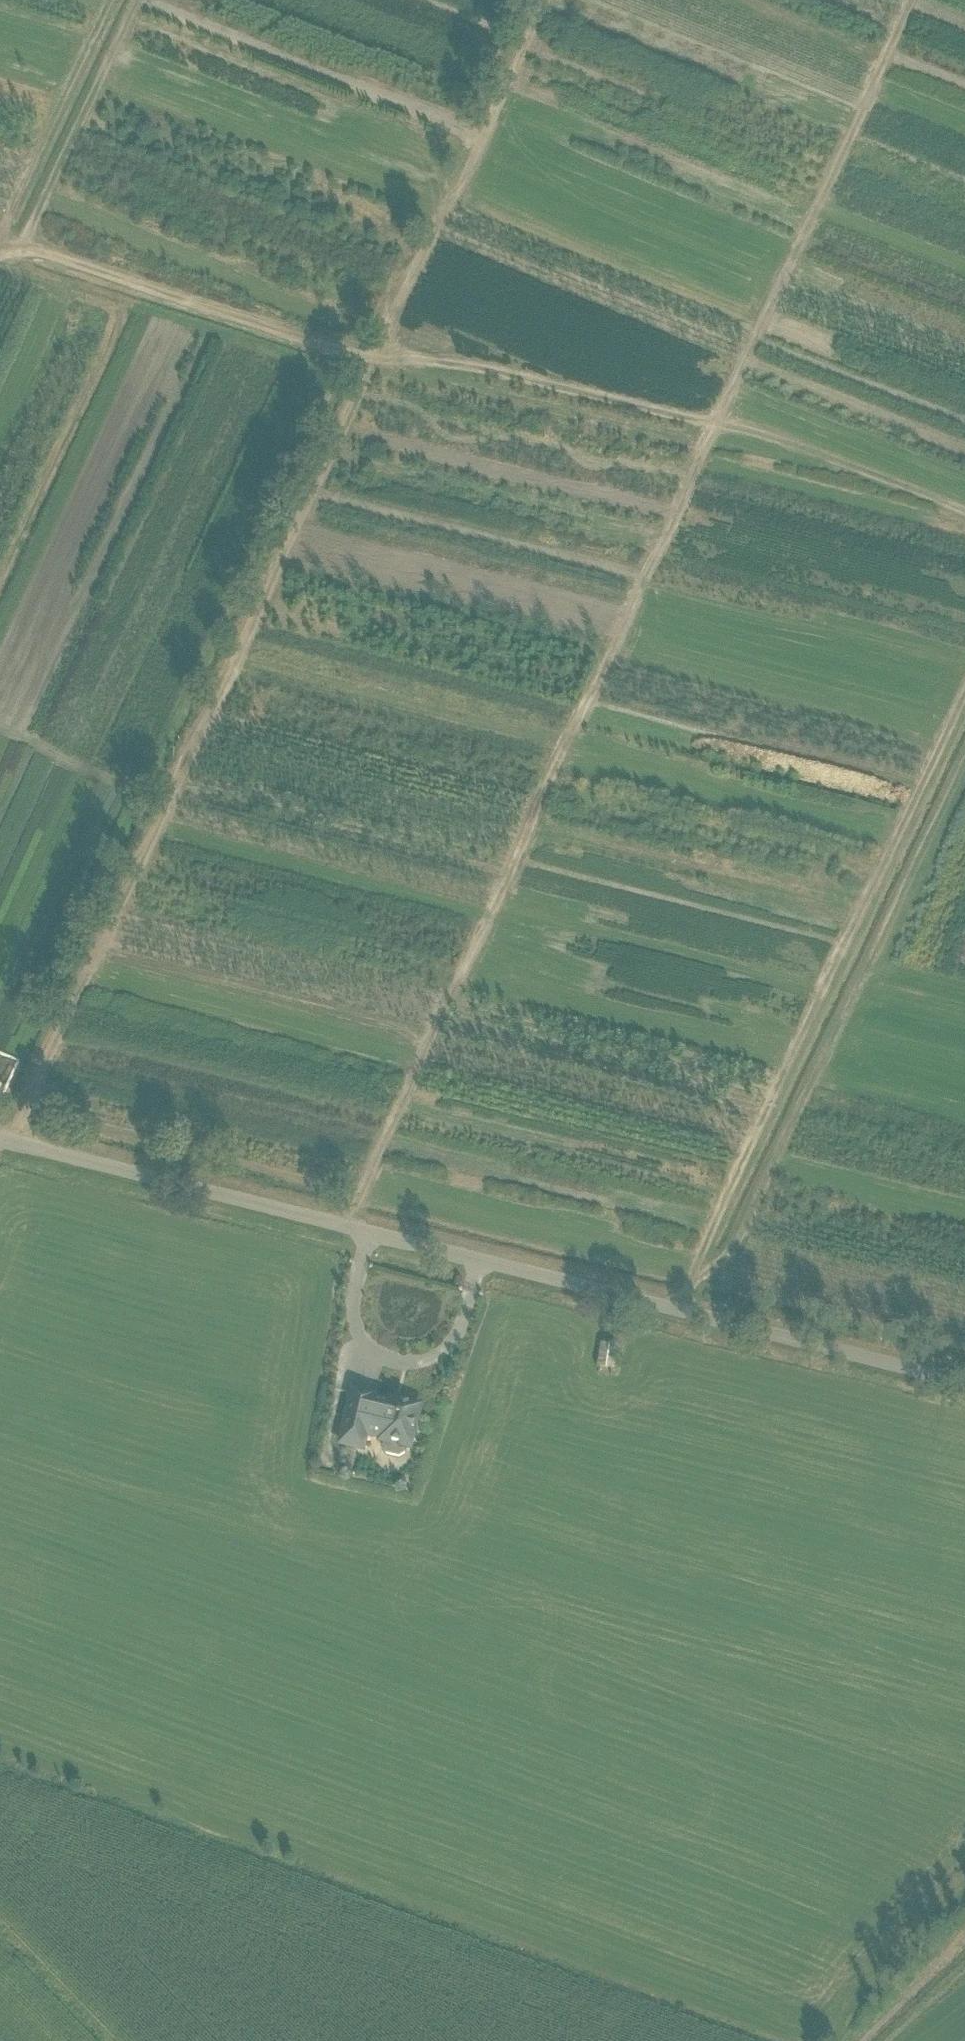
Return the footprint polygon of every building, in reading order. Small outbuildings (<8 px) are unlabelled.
[(617,1346),(602,1344),(598,1367),(614,1370),(617,1346)] [(405,1454),(406,1446),(410,1447),(415,1426),(420,1407),(416,1406),(415,1402),(407,1400),(404,1403),(390,1400),(390,1403),(374,1399),(375,1396),(353,1391),(349,1410),(341,1444),(362,1449),(366,1434),(381,1437),(380,1440),(382,1441),(381,1449),(385,1455),(398,1458),(405,1454)]
